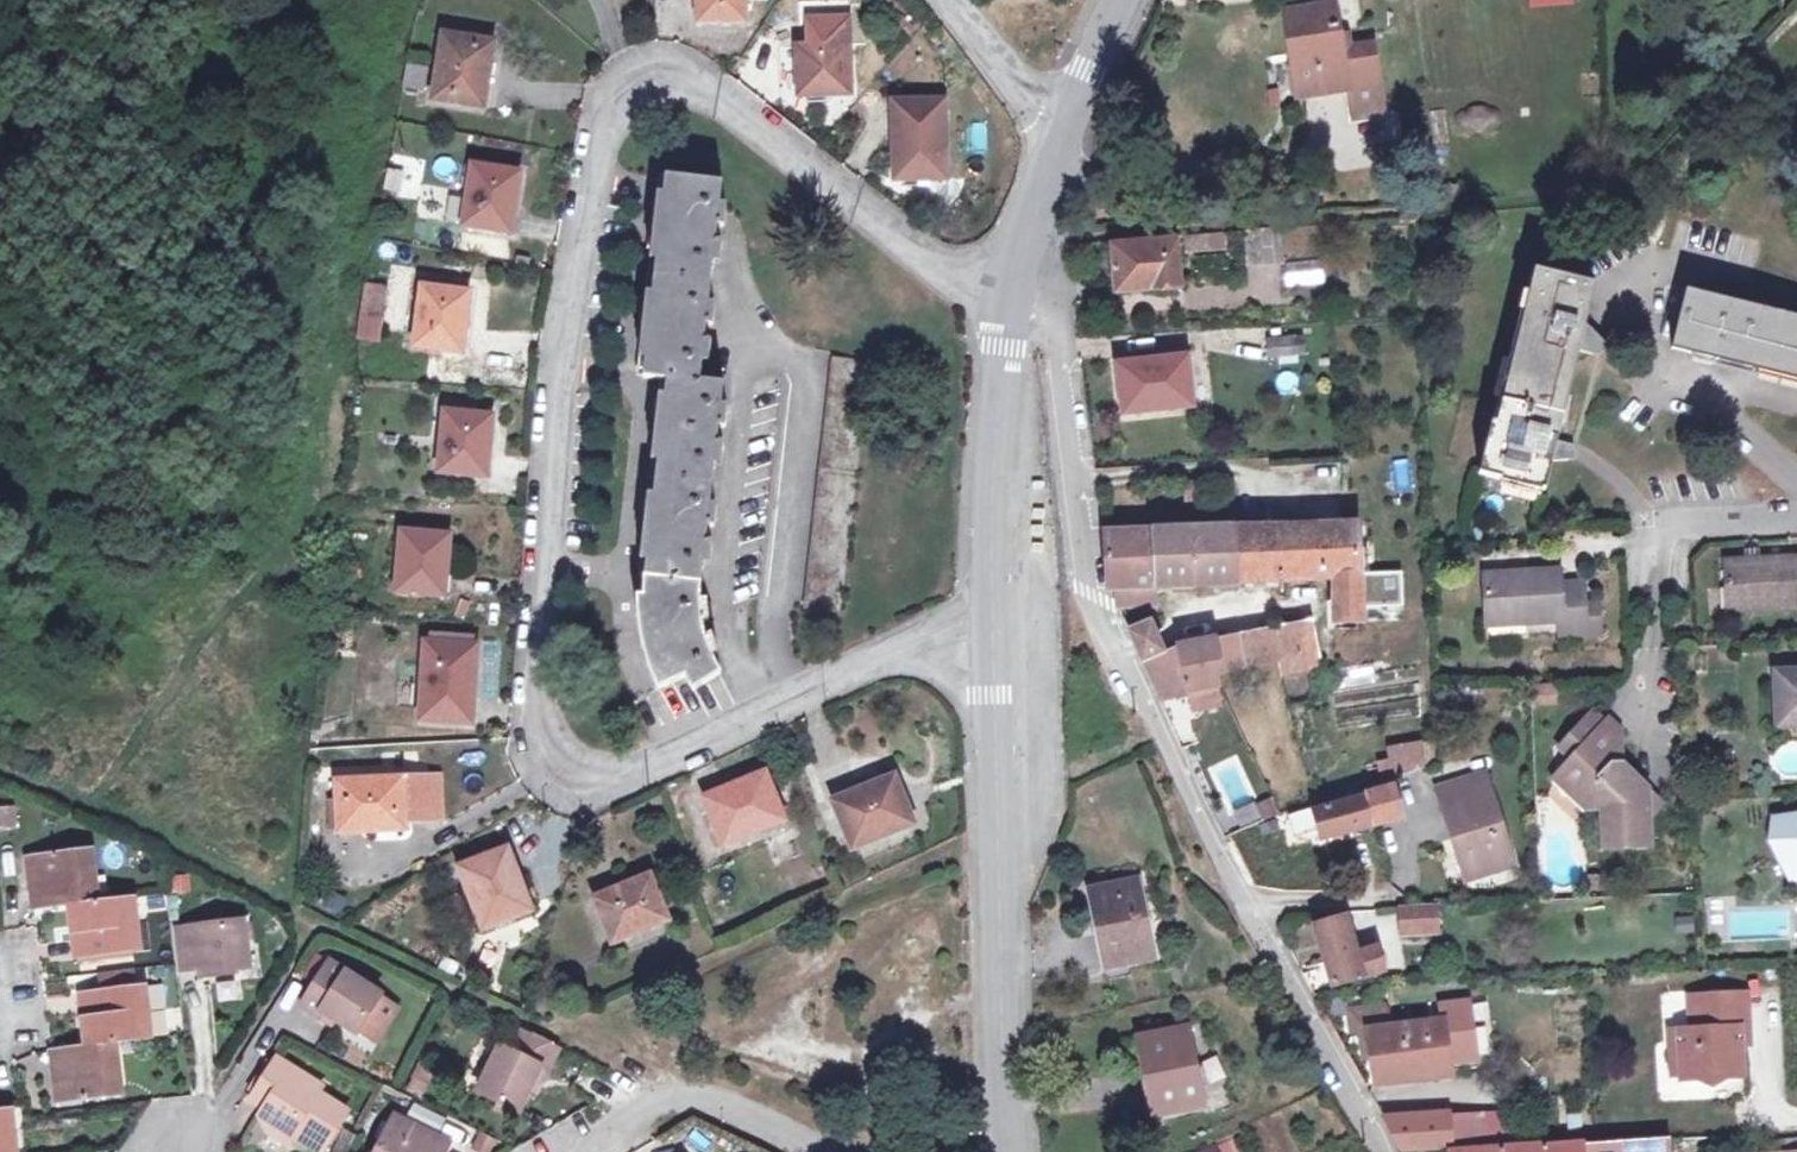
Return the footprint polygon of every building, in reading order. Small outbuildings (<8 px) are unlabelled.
[(699,22),(747,21),(746,0),(698,0),(699,22)] [(807,40),(795,40),(796,97),(854,95),(852,11),(806,11),(807,40)] [(1287,16),(1296,78),(1321,75),(1323,93),(1347,90),(1351,121),(1381,117),(1372,49),(1371,38),(1341,43),(1337,11),(1287,16)] [(496,39),(449,31),(438,98),(486,105),(496,39)] [(431,66),(409,62),(405,83),(427,87),(431,66)] [(1321,75),(1296,78),(1298,96),(1323,93),(1321,75)] [(950,102),(899,101),(899,183),(951,181),(950,102)] [(520,171),(470,166),(463,226),(514,229),(520,171)] [(389,171),(385,191),(399,193),(403,174),(389,171)] [(659,452),(643,591),(642,610),(642,624),(648,650),(654,667),(663,689),(684,678),(691,691),(723,674),(714,656),(721,653),(714,636),(707,637),(703,619),(711,619),(711,602),(704,602),(706,563),(713,563),(715,541),(709,541),(709,524),(716,525),(719,504),(712,504),(716,462),(723,463),(726,442),(719,441),(721,427),(728,428),(731,406),(723,405),(726,384),(704,382),(706,362),(714,363),(716,340),(708,339),(710,328),(717,328),(719,308),(711,307),(716,266),(723,267),(725,245),(718,244),(720,228),(727,229),(729,210),(722,209),(725,186),(663,179),(643,376),(668,379),(659,452)] [(1283,264),(1280,229),(1244,231),(1247,267),(1283,264)] [(1227,232),(1183,233),(1183,251),(1227,251),(1227,232)] [(1180,241),(1113,246),(1117,291),(1183,286),(1180,241)] [(1285,264),(1287,286),(1323,283),(1321,261),(1285,264)] [(1588,321),(1596,286),(1537,272),(1499,425),(1493,423),(1481,475),(1546,491),(1553,463),(1570,460),(1569,444),(1558,441),(1581,347),(1596,350),(1606,339),(1588,321)] [(469,288),(421,283),(415,346),(463,350),(469,288)] [(1687,290),(1674,348),(1796,379),(1796,317),(1687,290)] [(381,304),(366,301),(365,319),(364,321),(378,324),(381,304)] [(1305,334),(1268,337),(1270,356),(1306,354),(1305,334)] [(1127,412),(1195,405),(1189,355),(1120,364),(1127,412)] [(844,611),(873,363),(837,359),(808,608),(844,611)] [(493,413),(445,409),(441,471),(489,475),(493,413)] [(1365,622),(1360,521),(1278,525),(1279,581),(1334,579),(1336,624),(1365,622)] [(1278,525),(1236,526),(1238,582),(1279,581),(1278,525)] [(1197,583),(1208,583),(1238,582),(1236,526),(1151,529),(1154,585),(1155,585),(1174,584),(1197,583)] [(450,534),(402,528),(397,590),(445,594),(450,534)] [(1156,592),(1155,585),(1154,585),(1151,529),(1105,530),(1110,587),(1133,587),(1134,606),(1157,604),(1156,592)] [(1745,552),(1745,563),(1759,562),(1759,551),(1745,552)] [(1796,602),(1796,560),(1759,562),(1745,563),(1726,564),(1728,612),(1785,609),(1785,603),(1796,602)] [(1561,636),(1598,634),(1597,613),(1583,614),(1581,585),(1560,586),(1560,575),(1487,579),(1491,625),(1561,621),(1561,636)] [(1118,606),(1134,606),(1133,587),(1110,587),(1118,606)] [(1139,653),(1164,647),(1152,620),(1128,630),(1139,653)] [(1315,626),(1286,631),(1290,661),(1285,662),(1288,676),(1321,669),(1315,626)] [(1290,661),(1286,631),(1241,637),(1245,670),(1261,667),(1285,662),(1290,661)] [(1167,653),(1164,647),(1139,653),(1156,691),(1189,686),(1190,692),(1221,686),(1218,672),(1222,672),(1217,640),(1217,637),(1180,644),(1181,648),(1167,653)] [(1245,670),(1241,637),(1227,639),(1231,671),(1245,670)] [(475,643),(427,638),(421,716),(471,719),(475,643)] [(1777,672),(1779,724),(1796,724),(1796,672),(1777,672)] [(1594,712),(1575,734),(1586,744),(1606,723),(1594,712)] [(1606,845),(1653,842),(1652,787),(1627,765),(1613,765),(1608,759),(1625,741),(1624,730),(1611,718),(1606,723),(1586,744),(1575,734),(1560,749),(1572,759),(1563,770),(1580,785),(1571,794),(1590,811),(1605,811),(1606,845)] [(1427,766),(1425,742),(1386,744),(1388,769),(1427,766)] [(1554,777),(1571,794),(1580,785),(1563,770),(1554,777)] [(763,771),(702,796),(722,845),(783,819),(763,771)] [(1515,864),(1487,772),(1439,788),(1460,854),(1466,852),(1474,877),(1515,864)] [(896,773),(834,798),(855,848),(916,823),(896,773)] [(439,775),(335,778),(336,797),(336,824),(336,829),(404,827),(403,818),(403,802),(417,801),(417,809),(439,808),(439,775)] [(1366,798),(1367,800),(1376,828),(1405,818),(1395,787),(1366,798)] [(327,824),(336,824),(336,797),(327,797),(327,824)] [(1326,845),(1376,828),(1367,800),(1318,817),(1316,813),(1293,821),(1300,840),(1322,834),(1326,845)] [(0,803),(0,823),(21,821),(19,801),(0,803)] [(440,817),(439,808),(417,809),(417,801),(403,802),(403,818),(440,817)] [(1779,816),(1779,838),(1790,838),(1791,859),(1796,859),(1796,815),(1779,816)] [(99,843),(89,844),(95,898),(106,897),(99,843)] [(89,844),(33,850),(40,904),(75,900),(95,898),(89,844)] [(505,846),(456,866),(481,928),(529,908),(505,846)] [(1468,879),(1474,877),(1466,852),(1460,854),(1468,879)] [(649,873),(591,898),(609,942),(667,919),(649,873)] [(1158,954),(1140,881),(1093,893),(1111,966),(1158,954)] [(140,892),(130,894),(137,948),(147,947),(140,892)] [(106,897),(95,898),(75,900),(81,954),(137,948),(130,894),(106,897)] [(1437,934),(1435,906),(1390,909),(1393,937),(1437,934)] [(1317,926),(1337,985),(1388,971),(1382,948),(1361,953),(1350,914),(1317,926)] [(243,919),(180,926),(184,965),(203,963),(203,972),(226,969),(225,966),(248,962),(243,919)] [(380,991),(328,960),(301,1003),(318,1014),(321,1009),(334,1016),(357,1031),(359,1027),(379,994),(380,991)] [(141,983),(86,991),(91,1043),(114,1040),(124,1039),(148,1037),(141,983)] [(152,983),(141,983),(148,1037),(158,1036),(152,983)] [(574,991),(559,997),(566,1011),(580,1006),(574,991)] [(1761,1027),(1758,991),(1700,995),(1701,1030),(1680,1032),(1680,1040),(1692,1051),(1693,1075),(1693,1080),(1753,1077),(1750,1045),(1749,1027),(1761,1027)] [(379,994),(359,1027),(377,1038),(397,1005),(379,994)] [(1469,1060),(1462,1005),(1459,1005),(1436,1008),(1437,1022),(1372,1030),(1379,1085),(1445,1076),(1442,1063),(1461,1061),(1469,1060)] [(334,1016),(321,1009),(318,1014),(331,1022),(334,1016)] [(1762,1044),(1761,1027),(1749,1027),(1750,1045),(1762,1044)] [(556,1045),(522,1029),(512,1050),(500,1044),(477,1088),(517,1109),(529,1085),(539,1064),(546,1067),(556,1045)] [(1206,1103),(1189,1029),(1143,1040),(1160,1113),(1206,1103)] [(124,1039),(114,1040),(120,1093),(130,1092),(124,1039)] [(120,1093),(114,1040),(91,1043),(57,1047),(63,1099),(120,1093)] [(1682,1075),(1693,1075),(1692,1051),(1680,1040),(1682,1075)] [(272,1063),(255,1090),(250,1097),(264,1106),(260,1114),(267,1128),(284,1130),(292,1135),(320,1151),(321,1151),(347,1109),(318,1090),(323,1084),(304,1072),(300,1079),(288,1071),(292,1065),(277,1055),(272,1063)] [(272,1063),(265,1058),(248,1085),(255,1090),(272,1063)] [(546,1067),(539,1064),(529,1085),(535,1088),(546,1067)] [(304,1072),(292,1065),(288,1071),(300,1079),(304,1072)] [(8,1105),(15,1151),(24,1151),(17,1104),(8,1105)] [(0,1106),(0,1151),(15,1151),(8,1105),(0,1106)] [(394,1113),(375,1151),(442,1151),(448,1140),(394,1113)] [(1478,1113),(1448,1116),(1452,1150),(1456,1149),(1466,1149),(1480,1148),(1478,1113)] [(1386,1122),(1404,1151),(1412,1151),(1452,1150),(1448,1116),(1386,1122)] [(292,1135),(284,1130),(267,1128),(288,1141),(292,1135)] [(1601,1141),(1466,1149),(1456,1149),(1456,1151),(1670,1151),(1669,1136),(1601,1141)]
